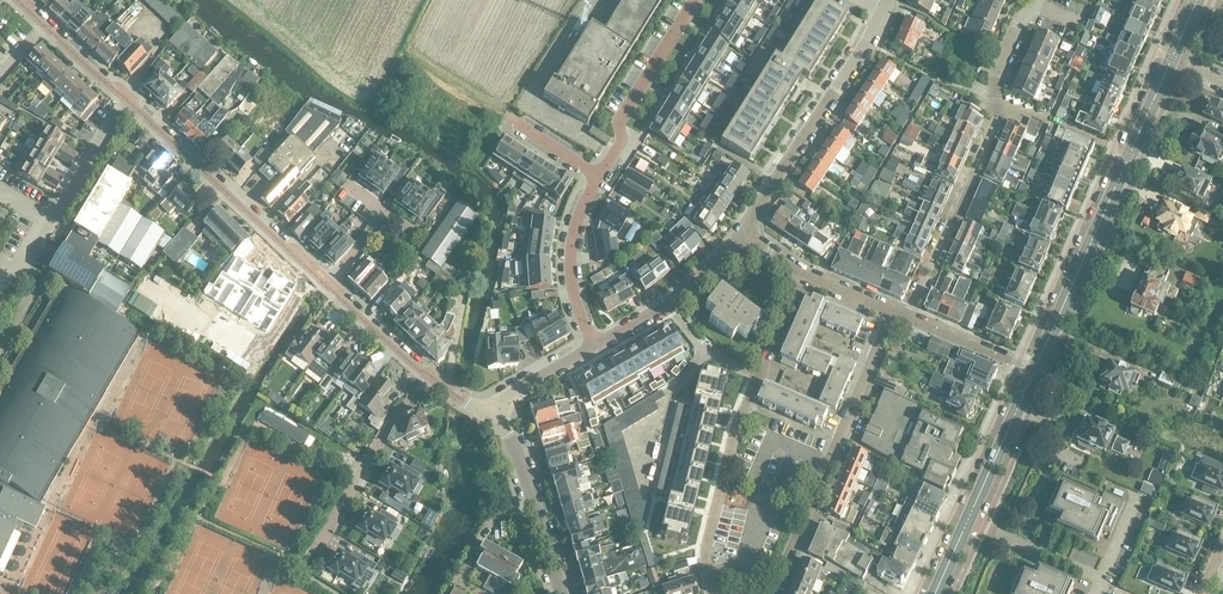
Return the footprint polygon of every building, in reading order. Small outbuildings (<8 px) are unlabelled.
[(58,19),(75,0),(58,0),(49,10),(58,19)] [(58,19),(66,27),(85,6),(84,5),(83,7),(76,0),(75,0),(58,19)] [(125,28),(144,8),(136,0),(117,20),(125,28)] [(182,14),(168,0),(146,0),(172,25),(182,14)] [(591,23),(546,95),(586,121),(662,0),(624,0),(604,31),(591,23)] [(729,1),(754,17),(760,7),(750,0),(730,0),(729,1)] [(908,6),(930,15),(935,3),(928,0),(911,0),(908,6)] [(957,6),(962,9),(965,2),(961,0),(960,0),(957,6)] [(1004,5),(993,0),(981,0),(977,7),(999,17),(1004,5)] [(1128,7),(1155,19),(1163,1),(1160,0),(1112,0),(1128,7)] [(754,17),(729,1),(723,12),(747,27),(754,17)] [(759,145),(768,130),(778,115),(787,99),(802,76),(808,80),(818,64),(827,49),(837,33),(847,17),(822,2),(784,63),(760,48),(744,74),(762,85),(724,145),(749,161),(759,145)] [(784,9),(789,12),(793,6),(788,3),(784,9)] [(1099,9),(1105,13),(1111,15),(1113,12),(1097,4),(1095,8),(1099,9)] [(66,27),(75,35),(87,23),(86,22),(93,14),(85,6),(66,27)] [(994,28),(999,17),(977,7),(972,19),(994,28)] [(1128,7),(1122,20),(1128,22),(1150,32),(1155,19),(1128,7)] [(1091,21),(1095,23),(1100,25),(1105,13),(1099,9),(1097,8),(1091,21)] [(774,15),(779,18),(783,11),(778,9),(774,15)] [(716,22),(741,38),(747,27),(723,12),(716,22)] [(945,13),(944,16),(941,14),(938,21),(944,26),(945,27),(947,22),(950,15),(945,13)] [(87,23),(75,35),(84,43),(95,31),(107,18),(104,15),(96,16),(93,14),(86,22),(87,23)] [(907,19),(901,32),(919,40),(925,26),(922,25),(925,18),(916,14),(913,21),(907,19)] [(770,22),(775,24),(779,18),(774,15),(770,22)] [(958,18),(953,16),(950,23),(955,26),(958,18)] [(95,31),(84,43),(93,51),(104,39),(103,38),(106,35),(105,33),(111,27),(113,24),(107,18),(95,31)] [(967,31),(988,40),(994,28),(972,19),(967,31)] [(1084,32),(1086,32),(1091,34),(1095,23),(1091,21),(1089,20),(1084,32)] [(734,48),(741,38),(716,22),(709,33),(734,48)] [(1122,35),(1144,44),(1150,32),(1128,22),(1125,28),(1120,25),(1117,33),(1122,35)] [(185,24),(178,32),(170,41),(195,64),(190,70),(196,75),(187,85),(188,86),(186,88),(193,94),(198,89),(197,88),(208,76),(201,70),(217,52),(185,24)] [(762,27),(758,34),(763,37),(767,30),(762,27)] [(769,33),(774,37),(778,30),(773,27),(769,33)] [(913,54),(919,40),(901,32),(895,46),(913,54)] [(1039,32),(1033,44),(1055,53),(1060,41),(1039,32)] [(1086,32),(1081,43),(1080,44),(1087,47),(1092,35),(1091,34),(1086,32)] [(769,33),(765,40),(770,43),(774,37),(769,33)] [(763,37),(758,34),(754,40),(759,43),(763,37)] [(104,39),(93,51),(109,66),(120,54),(120,53),(123,50),(106,35),(103,38),(104,39)] [(1105,41),(1111,43),(1139,56),(1144,44),(1122,35),(1120,40),(1108,35),(1105,41)] [(708,36),(701,47),(723,61),(725,62),(732,52),(708,36)] [(140,37),(116,62),(119,64),(118,66),(122,70),(126,74),(128,73),(131,75),(147,57),(147,56),(153,49),(147,44),(140,37)] [(933,46),(944,51),(946,47),(935,42),(933,46)] [(1064,42),(1062,48),(1069,52),(1072,45),(1064,42)] [(1139,56),(1111,43),(1109,50),(1106,49),(1103,55),(1112,58),(1134,68),(1139,56)] [(752,54),(756,47),(752,44),(748,51),(752,54)] [(1033,44),(1028,56),(1049,65),(1055,53),(1033,44)] [(35,70),(49,55),(40,46),(26,61),(35,70)] [(931,51),(942,55),(944,51),(933,46),(931,51)] [(723,61),(701,47),(694,57),(717,71),(723,61)] [(1074,56),(1080,59),(1085,50),(1078,47),(1074,56)] [(1070,51),(1067,58),(1072,60),(1075,53),(1070,51)] [(49,55),(35,70),(45,79),(59,64),(49,55)] [(154,100),(171,83),(164,76),(171,68),(158,56),(152,65),(159,72),(144,88),(148,92),(148,95),(154,100)] [(209,99),(239,64),(227,56),(208,76),(197,88),(198,89),(209,99)] [(1028,56),(1023,68),(1044,77),(1049,65),(1028,56)] [(714,70),(694,57),(688,68),(708,80),(714,70)] [(1070,68),(1079,72),(1084,60),(1075,57),(1070,68)] [(1069,67),(1072,60),(1067,58),(1064,65),(1069,67)] [(1128,81),(1134,68),(1112,58),(1106,71),(1108,72),(1128,81)] [(883,60),(876,72),(889,81),(897,69),(883,60)] [(741,72),(745,66),(740,63),(736,69),(741,72)] [(50,93),(54,88),(69,73),(59,64),(45,79),(41,84),(50,93)] [(212,103),(217,107),(218,108),(223,101),(222,100),(247,70),(239,64),(209,99),(212,103)] [(710,82),(688,68),(681,78),(704,92),(710,82)] [(1023,68),(1018,80),(1039,89),(1044,77),(1023,68)] [(876,72),(868,83),(881,92),(889,81),(876,72)] [(1105,79),(1098,76),(1088,72),(1086,77),(1123,93),(1128,81),(1108,72),(1105,79)] [(69,73),(54,88),(64,97),(78,82),(69,73)] [(730,80),(734,82),(738,76),(734,73),(730,80)] [(1063,85),(1066,78),(1061,76),(1058,83),(1063,85)] [(1084,82),(1101,89),(1098,96),(1118,104),(1123,93),(1086,77),(1084,82)] [(681,78),(675,88),(697,102),(704,92),(681,78)] [(730,89),(734,82),(730,80),(726,86),(730,89)] [(1012,92),(1034,101),(1039,89),(1018,80),(1012,92)] [(69,110),(73,106),(87,90),(78,82),(64,97),(60,101),(69,110)] [(171,83),(154,100),(159,105),(162,105),(166,109),(186,88),(188,86),(187,85),(184,82),(178,89),(171,83)] [(735,88),(740,91),(744,85),(739,82),(735,88)] [(868,83),(860,95),(873,104),(881,92),(868,83)] [(1060,92),(1063,85),(1058,83),(1055,90),(1060,92)] [(933,86),(928,95),(935,98),(939,89),(933,86)] [(697,102),(675,88),(668,99),(691,113),(697,102)] [(735,88),(731,94),(736,97),(740,91),(735,88)] [(97,100),(87,90),(73,106),(83,115),(79,119),(84,123),(98,108),(93,104),(97,100)] [(1069,90),(1067,96),(1070,97),(1074,99),(1077,93),(1076,93),(1069,90)] [(18,98),(22,103),(28,96),(24,92),(18,98)] [(914,92),(911,96),(919,101),(921,96),(914,92)] [(193,98),(200,104),(204,99),(198,94),(193,98)] [(717,100),(721,103),(725,97),(721,94),(717,100)] [(860,95),(852,106),(866,115),(873,104),(860,95)] [(248,115),(258,103),(249,96),(239,108),(248,115)] [(909,100),(917,105),(919,101),(911,96),(909,100)] [(1087,98),(1085,104),(1086,105),(1113,116),(1118,104),(1098,96),(1095,101),(1087,98)] [(662,109),(682,121),(688,111),(668,99),(662,109)] [(717,110),(721,103),(717,100),(713,107),(717,110)] [(1051,100),(1047,107),(1052,109),(1056,102),(1051,100)] [(19,107),(13,104),(7,101),(5,105),(16,112),(19,107)] [(958,102),(951,119),(978,132),(983,120),(978,117),(980,112),(958,102)] [(1222,124),(1222,103),(1221,102),(1219,105),(1212,102),(1209,106),(1204,115),(1222,124)] [(217,107),(212,103),(206,110),(210,114),(217,107)] [(341,119),(333,115),(308,104),(305,110),(304,109),(286,132),(287,134),(272,149),(277,153),(259,172),(273,185),(260,198),(270,208),(300,177),(299,176),(304,169),(306,171),(311,165),(310,164),(315,158),(311,155),(339,125),(338,124),(341,119)] [(901,105),(897,110),(907,117),(911,112),(901,105)] [(1081,116),(1108,128),(1113,116),(1086,105),(1084,110),(1081,116)] [(845,118),(858,127),(866,115),(852,106),(845,118)] [(921,106),(915,116),(922,119),(927,108),(921,106)] [(180,131),(194,115),(186,107),(172,123),(180,131)] [(1071,112),(1061,107),(1060,107),(1056,117),(1067,122),(1071,112)] [(228,115),(221,109),(207,126),(214,133),(216,131),(215,130),(228,115)] [(656,119),(680,135),(687,125),(682,121),(662,109),(656,119)] [(716,119),(721,122),(725,115),(720,112),(716,119)] [(704,121),(709,124),(713,117),(708,114),(704,121)] [(194,115),(180,131),(188,139),(203,122),(194,115)] [(905,125),(908,120),(900,115),(897,120),(905,125)] [(951,119),(944,116),(941,122),(956,129),(954,133),(973,141),(978,132),(951,119)] [(1076,126),(1103,138),(1108,128),(1088,119),(1081,116),(1080,116),(1076,126)] [(56,127),(58,122),(53,119),(50,123),(56,127)] [(672,148),(680,135),(656,119),(647,133),(672,148)] [(716,119),(712,125),(717,128),(721,122),(716,119)] [(1004,132),(1022,140),(1025,134),(1036,139),(1043,124),(1031,119),(1027,128),(1009,120),(1004,132)] [(903,128),(905,125),(897,120),(895,124),(903,128)] [(704,130),(709,124),(704,121),(700,127),(704,130)] [(214,133),(207,126),(203,122),(188,139),(199,148),(210,136),(213,134),(214,133)] [(945,129),(938,126),(934,134),(942,137),(945,129)] [(1046,137),(1050,139),(1062,144),(1092,156),(1097,145),(1087,141),(1067,133),(1050,126),(1046,137)] [(1222,151),(1222,138),(1214,134),(1215,131),(1204,126),(1200,134),(1199,135),(1197,138),(1197,137),(1196,140),(1194,139),(1191,146),(1193,146),(1192,148),(1195,150),(1193,153),(1203,158),(1203,160),(1214,166),(1217,160),(1218,161),(1222,151)] [(46,127),(39,139),(74,160),(77,154),(62,144),(65,138),(46,127)] [(592,127),(588,133),(605,144),(607,145),(611,139),(592,127)] [(838,128),(830,139),(843,148),(851,137),(838,128)] [(887,130),(883,138),(893,144),(898,137),(887,130)] [(1022,140),(1004,132),(999,143),(1017,151),(1022,140)] [(973,141),(954,133),(949,144),(969,152),(973,141)] [(912,140),(904,136),(901,142),(909,146),(912,140)] [(938,139),(931,136),(928,144),(935,147),(938,139)] [(226,164),(239,149),(227,138),(214,152),(226,164)] [(492,157),(504,165),(517,146),(505,138),(492,157)] [(32,151),(51,162),(54,157),(70,166),(74,160),(39,139),(32,151)] [(836,160),(843,148),(830,139),(822,151),(836,160)] [(1017,151),(999,143),(994,154),(1027,169),(1031,162),(1015,156),(1017,151)] [(705,151),(710,153),(714,147),(709,144),(705,151)] [(969,152),(949,144),(945,154),(964,162),(969,152)] [(1061,157),(1087,167),(1092,156),(1062,144),(1060,149),(1064,151),(1061,157)] [(881,149),(888,153),(891,149),(883,145),(881,149)] [(135,171),(138,174),(142,178),(148,172),(150,174),(156,168),(159,171),(161,169),(166,172),(175,163),(158,146),(139,166),(135,171)] [(260,166),(268,156),(273,150),(268,146),(263,152),(260,150),(253,159),(260,166)] [(370,185),(371,186),(386,165),(379,159),(381,151),(374,146),(359,167),(365,171),(360,178),(363,180),(362,182),(369,187),(370,185)] [(517,146),(504,165),(515,172),(528,153),(517,146)] [(1036,148),(1035,148),(1031,146),(1027,155),(1032,158),(1036,148)] [(239,149),(226,164),(238,175),(251,161),(239,149)] [(878,153),(885,157),(886,158),(888,153),(881,149),(878,153)] [(25,163),(60,183),(64,177),(48,168),(51,162),(32,151),(25,163)] [(706,160),(710,153),(705,151),(701,157),(706,160)] [(815,162),(828,171),(836,160),(822,151),(815,162)] [(714,152),(712,156),(719,161),(722,158),(714,152)] [(1045,155),(1039,152),(1036,159),(1041,161),(1042,162),(1045,155)] [(523,183),(538,160),(528,153),(515,172),(512,176),(523,183)] [(964,162),(945,154),(940,165),(959,173),(964,162)] [(989,165),(1007,174),(1010,167),(1025,174),(1027,169),(994,154),(989,165)] [(919,169),(925,158),(920,156),(914,166),(919,169)] [(74,227),(63,246),(87,260),(97,244),(141,271),(165,232),(120,205),(132,185),(127,182),(136,167),(119,157),(110,172),(108,171),(73,227),(74,227)] [(892,157),(886,169),(895,173),(901,161),(892,157)] [(1053,166),(1082,179),(1087,167),(1061,157),(1059,163),(1055,161),(1053,166)] [(1036,159),(1031,170),(1036,172),(1041,161),(1036,159)] [(535,188),(549,167),(538,160),(523,183),(534,190),(535,188)] [(646,164),(640,160),(636,168),(642,171),(646,164)] [(807,174),(820,183),(828,171),(815,162),(807,174)] [(37,186),(41,180),(56,189),(60,183),(25,163),(18,175),(37,186)] [(386,165),(371,186),(372,187),(371,189),(378,194),(379,192),(382,194),(387,187),(393,191),(408,170),(401,166),(394,170),(386,165)] [(714,169),(708,165),(705,170),(711,174),(714,169)] [(959,173),(940,165),(935,176),(954,184),(959,173)] [(1007,174),(989,165),(984,177),(1002,185),(1004,181),(1012,184),(1010,188),(1016,191),(1020,181),(1007,175),(1007,174)] [(726,177),(740,187),(748,176),(733,166),(726,177)] [(1082,179),(1053,166),(1050,171),(1048,177),(1052,179),(1052,178),(1077,189),(1082,179)] [(546,195),(560,174),(549,167),(535,188),(546,195)] [(173,178),(166,172),(161,169),(159,171),(156,168),(150,174),(148,172),(142,178),(158,193),(173,178)] [(494,178),(498,175),(493,169),(489,173),(494,178)] [(885,169),(880,179),(892,185),(897,175),(885,169)] [(343,181),(342,181),(338,178),(341,174),(335,170),(335,171),(333,175),(329,180),(339,188),(343,181)] [(1031,170),(1027,178),(1032,180),(1036,172),(1031,170)] [(1191,194),(1197,197),(1202,200),(1212,179),(1210,177),(1201,173),(1200,175),(1190,170),(1188,173),(1183,171),(1179,180),(1178,179),(1176,183),(1177,184),(1176,187),(1181,190),(1179,194),(1189,198),(1191,194)] [(630,171),(625,179),(642,189),(647,181),(630,171)] [(406,211),(407,212),(422,191),(414,185),(417,177),(410,172),(395,193),(401,197),(396,204),(399,206),(397,208),(405,213),(406,211)] [(545,197),(557,205),(572,181),(560,174),(546,195),(545,197)] [(799,185),(812,194),(820,183),(807,174),(799,185)] [(871,183),(874,178),(866,174),(863,178),(871,183)] [(494,178),(499,184),(503,180),(498,175),(494,178)] [(718,188),(732,199),(740,187),(726,177),(718,188)] [(864,194),(871,183),(863,178),(856,190),(864,194)] [(917,185),(948,199),(950,195),(953,186),(935,178),(933,184),(920,178),(917,185)] [(1052,179),(1049,184),(1046,183),(1044,188),(1072,200),(1077,189),(1052,178),(1052,179)] [(916,185),(905,179),(902,187),(913,192),(916,185)] [(983,179),(976,194),(974,199),(988,206),(997,186),(983,179)] [(628,181),(622,191),(628,195),(634,185),(628,181)] [(311,187),(306,182),(276,214),(287,224),(307,202),(302,196),(311,187)] [(711,184),(704,194),(703,195),(725,210),(732,199),(718,188),(711,184)] [(886,189),(875,184),(871,192),(883,197),(886,189)] [(1029,187),(1022,184),(1019,191),(1027,194),(1029,187)] [(182,185),(169,200),(167,198),(160,206),(169,215),(176,208),(184,215),(198,201),(182,185)] [(925,202),(942,210),(946,202),(947,202),(948,199),(917,185),(914,191),(921,194),(919,200),(925,202)] [(1072,200),(1044,188),(1041,193),(1048,196),(1046,202),(1067,211),(1072,200)] [(422,191),(407,212),(408,213),(407,214),(414,220),(415,218),(418,220),(423,213),(429,217),(444,196),(437,191),(430,196),(422,191)] [(801,198),(795,194),(792,199),(798,203),(801,198)] [(696,206),(717,221),(725,210),(703,195),(696,206)] [(857,207),(860,202),(852,197),(849,202),(857,207)] [(974,199),(966,218),(980,224),(988,206),(974,199)] [(436,274),(445,262),(477,215),(458,201),(421,254),(430,260),(425,267),(436,274)] [(807,210),(811,204),(806,201),(802,207),(807,210)] [(855,210),(857,207),(849,202),(847,206),(855,210)] [(907,208),(937,222),(942,210),(925,202),(922,207),(910,202),(907,208)] [(1037,218),(1057,228),(1060,221),(1063,220),(1065,216),(1063,214),(1064,212),(1056,209),(1043,203),(1043,204),(1039,202),(1036,209),(1033,208),(1032,211),(1033,211),(1029,218),(1036,221),(1037,218)] [(1030,224),(1027,231),(1030,232),(1031,232),(1042,237),(1051,241),(1052,239),(1055,239),(1056,235),(1055,233),(1057,228),(1037,218),(1036,221),(1029,218),(1033,211),(1032,211),(1017,204),(1012,217),(1030,224)] [(313,205),(289,231),(299,240),(309,230),(323,214),(313,205)] [(608,232),(609,229),(617,234),(629,216),(610,205),(600,221),(597,233),(593,234),(597,262),(612,260),(608,232)] [(686,221),(693,228),(694,228),(697,224),(709,233),(717,221),(696,206),(688,218),(686,221)] [(233,252),(249,238),(219,208),(203,223),(207,227),(201,232),(215,246),(221,241),(233,252)] [(937,222),(907,208),(904,215),(917,220),(914,225),(932,233),(937,222)] [(1186,216),(1187,213),(1178,209),(1176,212),(1168,208),(1165,209),(1160,220),(1161,223),(1159,229),(1159,231),(1164,233),(1167,232),(1176,237),(1179,231),(1186,234),(1190,225),(1194,227),(1198,219),(1207,224),(1211,216),(1197,209),(1192,219),(1186,216)] [(785,233),(795,217),(783,209),(772,225),(785,233)] [(319,251),(324,244),(336,231),(327,223),(330,215),(326,211),(323,214),(309,230),(314,235),(308,241),(311,243),(309,245),(316,251),(317,249),(319,251)] [(810,220),(815,223),(819,217),(814,214),(810,220)] [(795,217),(785,233),(797,241),(807,225),(795,217)] [(693,228),(686,221),(684,218),(669,233),(672,236),(689,254),(700,244),(689,232),(693,228)] [(859,229),(866,233),(872,221),(864,218),(859,229)] [(530,233),(553,236),(555,222),(527,219),(525,232),(530,233)] [(959,233),(986,244),(989,239),(980,235),(982,229),(964,221),(959,233)] [(1011,227),(1005,224),(998,240),(1004,243),(1011,227)] [(333,264),(334,265),(352,246),(345,239),(348,231),(342,225),(336,231),(324,244),(329,249),(324,255),(326,258),(325,260),(331,265),(333,264)] [(807,225),(797,241),(809,249),(820,234),(807,225)] [(896,232),(927,245),(928,242),(932,233),(914,225),(912,231),(899,225),(896,232)] [(820,234),(809,249),(821,257),(839,230),(834,227),(831,233),(828,231),(824,237),(820,234)] [(184,228),(163,253),(176,264),(197,239),(184,228)] [(988,245),(994,248),(1001,233),(995,230),(988,245)] [(402,235),(396,231),(392,237),(398,241),(402,235)] [(661,238),(656,232),(648,240),(657,251),(662,247),(678,264),(689,254),(672,236),(665,243),(661,238)] [(927,245),(896,232),(893,238),(906,244),(904,249),(922,257),(925,248),(926,249),(927,245)] [(528,246),(551,249),(553,236),(530,233),(528,246)] [(986,244),(959,233),(954,243),(972,251),(973,251),(975,246),(984,250),(986,244)] [(868,237),(862,235),(859,241),(844,276),(856,281),(864,262),(858,259),(868,237)] [(1022,243),(1020,243),(1018,249),(1045,261),(1051,247),(1041,242),(1026,235),(1022,243)] [(260,341),(297,284),(275,269),(249,238),(233,252),(227,258),(214,278),(212,277),(191,310),(233,337),(238,327),(260,341)] [(832,271),(844,276),(859,241),(854,239),(847,254),(841,252),(840,254),(839,254),(832,271)] [(998,240),(995,248),(1001,250),(1004,243),(998,240)] [(864,262),(856,281),(868,286),(885,245),(879,243),(870,264),(864,262)] [(985,270),(987,266),(990,259),(983,256),(984,256),(973,251),(972,251),(954,243),(949,255),(967,263),(970,256),(983,262),(981,268),(981,269),(982,270),(983,269),(985,270)] [(521,261),(550,261),(551,249),(528,246),(523,245),(521,261)] [(891,247),(885,245),(868,286),(880,291),(888,272),(881,269),(891,247)] [(87,260),(63,246),(47,271),(116,313),(131,288),(87,261),(87,260)] [(1017,249),(1012,247),(1009,253),(1018,257),(1017,257),(1022,259),(1019,266),(1030,270),(1039,274),(1045,261),(1018,249),(1017,249)] [(382,254),(388,259),(392,254),(386,249),(382,254)] [(638,249),(634,252),(639,259),(643,256),(638,249)] [(635,262),(639,259),(634,252),(630,256),(635,262)] [(888,272),(880,291),(891,296),(909,255),(903,252),(893,274),(888,272)] [(348,280),(359,290),(376,271),(387,260),(381,255),(371,266),(365,262),(348,280)] [(905,279),(914,257),(909,255),(891,296),(900,300),(900,301),(904,299),(911,282),(905,279)] [(965,268),(980,275),(982,270),(981,269),(981,268),(967,263),(949,255),(944,266),(962,274),(965,268)] [(646,267),(657,282),(668,273),(657,259),(646,267)] [(376,271),(359,290),(371,301),(388,282),(381,276),(385,271),(384,270),(390,263),(387,260),(376,271)] [(550,261),(521,261),(522,276),(525,276),(550,274),(550,261)] [(434,278),(443,286),(447,289),(449,287),(449,288),(455,281),(454,280),(459,273),(445,262),(436,274),(435,276),(434,278)] [(983,273),(991,276),(994,269),(987,266),(985,270),(983,273)] [(604,279),(613,274),(609,267),(600,272),(604,279)] [(657,282),(646,267),(640,272),(636,268),(630,272),(634,277),(633,277),(644,291),(657,282)] [(1171,310),(1178,292),(1164,285),(1169,273),(1160,269),(1159,273),(1151,269),(1147,278),(1146,278),(1139,295),(1135,296),(1131,304),(1133,307),(1132,312),(1133,313),(1140,316),(1141,316),(1143,311),(1155,316),(1160,305),(1171,310)] [(999,280),(1031,293),(1037,279),(1018,271),(1014,279),(1002,273),(999,280)] [(594,285),(599,282),(602,286),(607,284),(604,279),(600,272),(590,278),(594,285)] [(946,278),(939,293),(933,290),(926,307),(925,308),(926,312),(927,311),(938,316),(946,296),(952,281),(955,275),(948,272),(946,278)] [(1184,281),(1198,287),(1202,280),(1187,273),(1184,281)] [(44,279),(50,282),(53,277),(48,274),(44,279)] [(551,288),(550,274),(525,276),(526,289),(551,288)] [(611,290),(620,305),(633,298),(627,288),(632,285),(625,275),(607,285),(611,290)] [(423,291),(429,284),(421,278),(416,286),(423,291)] [(442,289),(443,286),(434,278),(432,280),(442,289)] [(946,296),(938,316),(949,321),(966,281),(960,278),(957,283),(951,298),(946,296)] [(1031,293),(999,280),(997,286),(1009,291),(1006,299),(1015,303),(1025,307),(1031,293)] [(971,283),(966,281),(949,321),(959,325),(961,324),(961,325),(969,307),(969,306),(963,303),(971,283)] [(0,387),(0,557),(14,526),(19,528),(22,522),(35,528),(44,507),(39,505),(57,476),(141,333),(60,285),(0,387)] [(443,286),(442,289),(439,294),(449,302),(453,294),(447,290),(447,289),(443,286)] [(761,319),(731,297),(720,288),(705,307),(714,314),(709,321),(731,339),(737,332),(746,339),(761,319)] [(396,319),(411,303),(396,290),(382,306),(396,319)] [(620,305),(611,290),(597,297),(606,313),(620,305)] [(531,300),(545,299),(545,292),(531,293),(531,300)] [(783,358),(781,363),(795,370),(824,302),(808,295),(781,357),(783,358)] [(978,304),(971,301),(969,306),(969,307),(1016,327),(1022,313),(1013,309),(1000,303),(996,312),(978,304)] [(425,308),(421,312),(414,306),(397,324),(409,335),(426,317),(430,313),(425,308)] [(822,321),(833,326),(856,336),(863,321),(829,306),(822,321)] [(987,332),(997,336),(1000,337),(1010,341),(1016,327),(969,307),(961,325),(961,326),(968,329),(973,316),(986,322),(982,330),(987,332)] [(543,320),(556,344),(570,336),(556,312),(543,320)] [(423,339),(419,344),(439,362),(444,358),(447,352),(445,350),(449,346),(450,339),(452,339),(453,336),(454,330),(450,329),(454,319),(453,318),(445,316),(443,324),(439,328),(433,335),(431,334),(424,341),(423,339)] [(556,344),(540,316),(528,323),(528,324),(522,328),(528,342),(535,338),(543,352),(556,344)] [(433,335),(439,328),(426,317),(409,335),(419,344),(423,339),(424,341),(431,334),(433,335)] [(528,342),(522,328),(515,328),(515,334),(501,335),(503,367),(503,369),(504,369),(504,367),(519,366),(517,343),(528,342)] [(669,329),(657,336),(670,358),(682,351),(669,329)] [(309,365),(316,356),(331,336),(324,331),(318,340),(306,331),(297,343),(295,342),(285,355),(292,360),(296,355),(309,365)] [(503,367),(501,335),(485,336),(486,351),(483,351),(484,360),(486,359),(487,370),(503,369),(503,367)] [(331,336),(316,356),(323,361),(319,366),(328,373),(335,363),(337,360),(333,357),(342,344),(331,336)] [(657,336),(646,342),(659,364),(670,358),(657,336)] [(933,339),(928,352),(948,360),(952,350),(953,348),(933,339)] [(903,353),(907,343),(900,340),(895,349),(897,350),(895,356),(902,359),(905,354),(903,353)] [(646,342),(635,349),(648,371),(659,364),(646,342)] [(635,349),(624,355),(637,377),(648,371),(635,349)] [(962,366),(994,379),(998,370),(996,366),(961,351),(960,353),(952,350),(948,360),(949,361),(962,367),(962,366)] [(802,367),(814,372),(826,377),(832,361),(809,351),(802,367)] [(347,383),(362,363),(351,355),(341,368),(335,363),(328,373),(318,386),(324,391),(333,380),(336,383),(340,377),(347,383)] [(624,355),(613,362),(626,384),(637,377),(624,355)] [(857,362),(841,355),(820,403),(836,410),(857,362)] [(677,368),(681,372),(687,364),(683,361),(677,368)] [(962,367),(949,361),(943,375),(970,386),(969,388),(981,393),(982,391),(988,393),(994,379),(972,371),(962,366),(962,367)] [(613,362),(601,368),(614,390),(626,384),(613,362)] [(362,363),(347,383),(355,388),(351,394),(354,396),(346,407),(352,412),(358,404),(369,388),(364,384),(374,371),(362,363)] [(1129,392),(1133,383),(1137,385),(1141,377),(1130,372),(1130,371),(1129,370),(1130,368),(1121,365),(1121,364),(1119,363),(1117,366),(1112,364),(1110,368),(1109,369),(1108,371),(1106,370),(1102,379),(1105,380),(1104,382),(1105,382),(1104,384),(1112,388),(1110,392),(1121,397),(1124,390),(1129,392)] [(675,367),(670,373),(676,377),(681,372),(677,368),(675,367)] [(601,368),(590,374),(603,397),(614,390),(601,368)] [(687,537),(726,382),(720,381),(722,375),(706,371),(704,377),(699,375),(661,530),(666,532),(664,537),(681,541),(682,535),(687,537)] [(1178,390),(1182,381),(1163,373),(1160,381),(1178,390)] [(590,374),(579,381),(592,403),(603,397),(590,374)] [(967,419),(969,415),(970,416),(971,414),(973,413),(975,409),(974,407),(976,401),(975,400),(977,395),(954,384),(954,382),(935,374),(929,387),(951,396),(948,405),(947,405),(946,407),(959,412),(958,415),(967,419)] [(370,388),(369,388),(358,404),(372,414),(367,420),(371,422),(369,425),(376,430),(388,414),(381,409),(386,402),(382,399),(391,388),(377,378),(370,388)] [(656,384),(655,382),(649,386),(653,392),(659,388),(656,384)] [(885,389),(913,401),(915,394),(888,382),(885,389)] [(828,412),(766,385),(759,401),(821,428),(828,412)] [(861,443),(888,459),(889,459),(890,456),(902,462),(901,465),(924,475),(921,481),(944,492),(947,486),(948,486),(950,486),(957,470),(956,468),(949,465),(953,454),(957,456),(963,441),(962,439),(961,439),(964,431),(924,413),(923,415),(916,412),(920,404),(913,401),(885,389),(877,407),(878,407),(874,416),(873,416),(861,443)] [(279,405),(283,399),(273,391),(268,397),(279,405)] [(661,391),(658,392),(651,397),(654,403),(664,397),(661,391)] [(1209,394),(1204,392),(1197,410),(1202,412),(1209,394)] [(529,404),(533,415),(568,404),(567,400),(553,404),(551,397),(529,404)] [(658,410),(654,403),(651,397),(644,401),(652,413),(658,410)] [(652,413),(644,401),(638,404),(646,417),(652,413)] [(533,415),(536,426),(560,419),(558,415),(565,413),(570,411),(568,404),(533,415)] [(646,417),(638,404),(632,408),(640,421),(646,417)] [(640,421),(632,408),(626,412),(633,424),(640,421)] [(397,421),(387,441),(392,443),(406,436),(408,441),(417,436),(415,432),(426,427),(422,418),(423,418),(424,415),(422,412),(419,411),(418,410),(397,419),(398,421),(397,421)] [(310,435),(280,418),(266,411),(260,421),(304,446),(310,435)] [(633,424),(626,412),(619,416),(627,428),(633,424)] [(586,432),(579,435),(576,424),(581,423),(578,413),(560,419),(536,426),(542,446),(544,445),(545,450),(544,451),(567,444),(568,445),(577,442),(577,441),(588,438),(586,432)] [(627,428),(619,416),(613,419),(621,432),(627,428)] [(596,419),(589,421),(591,428),(598,426),(596,419)] [(608,443),(623,439),(621,432),(613,419),(603,425),(608,443)] [(320,420),(316,426),(331,435),(335,429),(320,420)] [(1084,431),(1083,430),(1082,431),(1081,431),(1080,431),(1079,431),(1078,432),(1077,433),(1077,434),(1077,435),(1077,436),(1077,437),(1078,438),(1079,439),(1078,440),(1080,441),(1079,443),(1080,446),(1085,448),(1087,443),(1106,452),(1107,449),(1112,451),(1112,450),(1124,455),(1129,443),(1117,438),(1118,437),(1113,435),(1114,432),(1106,429),(1107,427),(1097,423),(1097,424),(1089,421),(1084,431)] [(591,437),(591,438),(595,454),(603,452),(598,435),(591,437)] [(589,438),(588,438),(577,441),(577,442),(580,450),(591,446),(589,438)] [(623,439),(608,443),(610,450),(625,446),(623,439)] [(567,444),(544,451),(550,470),(568,464),(565,453),(570,452),(568,445),(567,444)] [(625,446),(610,450),(612,457),(627,453),(625,446)] [(853,449),(848,463),(862,469),(868,456),(853,449)] [(1169,469),(1172,453),(1164,451),(1160,467),(1169,469)] [(627,453),(612,457),(614,464),(629,459),(627,453)] [(1191,479),(1205,485),(1203,490),(1215,496),(1218,491),(1222,493),(1222,467),(1202,458),(1199,466),(1197,465),(1191,479)] [(629,459),(614,464),(616,471),(631,466),(629,459)] [(420,464),(414,461),(411,466),(417,470),(420,464)] [(857,482),(857,481),(862,469),(848,463),(842,475),(857,482)] [(581,465),(573,467),(573,466),(550,473),(554,487),(555,487),(585,478),(581,465)] [(390,466),(384,476),(379,485),(388,490),(390,488),(406,498),(410,492),(412,494),(418,483),(416,482),(420,475),(407,467),(402,474),(390,466)] [(631,466),(616,471),(619,478),(633,473),(631,466)] [(874,466),(871,473),(877,475),(880,469),(874,466)] [(1163,484),(1165,471),(1151,469),(1149,482),(1163,484)] [(893,476),(883,470),(882,470),(879,477),(890,483),(889,484),(893,486),(896,480),(892,478),(893,476)] [(619,478),(619,480),(619,481),(621,485),(635,480),(633,473),(619,478)] [(868,478),(875,481),(877,475),(871,473),(868,478)] [(590,490),(589,484),(589,483),(598,480),(596,475),(587,477),(585,478),(555,487),(559,499),(579,493),(590,490)] [(852,494),(855,486),(857,482),(842,475),(837,488),(852,494)] [(885,494),(889,484),(890,483),(879,477),(874,488),(885,494)] [(614,495),(620,493),(623,492),(621,485),(619,481),(619,480),(610,483),(614,495)] [(635,480),(621,485),(623,492),(637,487),(635,480)] [(1110,535),(1125,502),(1104,493),(1100,502),(1084,495),(1085,493),(1078,491),(1077,492),(1067,488),(1068,486),(1059,482),(1056,491),(1057,492),(1052,504),(1050,503),(1047,512),(1055,515),(1056,514),(1060,516),(1056,524),(1098,543),(1102,532),(1110,535)] [(919,499),(941,509),(943,503),(945,502),(947,499),(946,497),(946,496),(932,489),(925,486),(920,484),(917,490),(916,489),(913,496),(919,499)] [(1151,496),(1151,495),(1154,488),(1144,484),(1141,492),(1151,496)] [(625,499),(639,494),(637,487),(623,492),(625,499)] [(846,507),(852,494),(837,488),(831,500),(846,507)] [(869,500),(878,506),(884,496),(885,494),(874,488),(871,495),(869,500)] [(864,491),(860,498),(867,501),(868,502),(869,500),(871,495),(864,491)] [(579,493),(559,499),(562,511),(591,502),(593,501),(592,495),(581,498),(579,493)] [(620,493),(614,495),(617,506),(623,504),(620,493)] [(627,506),(641,501),(639,494),(625,499),(627,506)] [(1188,501),(1181,515),(1209,527),(1213,518),(1211,517),(1213,513),(1215,514),(1218,506),(1193,495),(1190,502),(1188,501)] [(919,499),(913,496),(911,501),(907,499),(904,505),(914,510),(913,511),(935,521),(941,509),(919,499)] [(867,501),(860,498),(854,510),(861,513),(867,501)] [(841,519),(844,512),(846,507),(831,500),(826,513),(841,519)] [(869,500),(868,502),(870,503),(863,515),(870,519),(878,506),(869,500)] [(643,529),(649,504),(641,501),(627,506),(634,531),(636,535),(644,532),(643,529)] [(591,502),(562,511),(566,522),(586,516),(585,510),(593,508),(591,502)] [(908,523),(929,533),(935,521),(913,511),(914,510),(904,505),(898,517),(908,522),(908,523)] [(732,507),(727,528),(742,532),(748,511),(732,507)] [(618,519),(627,516),(625,509),(619,511),(617,514),(618,519)] [(1156,509),(1153,516),(1158,518),(1161,511),(1156,509)] [(356,530),(366,535),(367,533),(383,543),(386,537),(389,539),(395,528),(393,527),(397,520),(384,512),(380,519),(367,511),(356,530)] [(586,516),(566,522),(569,534),(607,522),(605,516),(588,521),(586,516)] [(627,516),(620,518),(624,532),(631,530),(627,516)] [(901,535),(923,545),(929,533),(908,523),(908,522),(898,517),(895,524),(904,529),(902,534),(901,535)] [(1150,517),(1148,524),(1164,530),(1167,523),(1150,517)] [(848,527),(847,527),(834,521),(831,528),(845,534),(848,527)] [(607,522),(569,534),(573,547),(594,541),(592,535),(609,529),(607,522)] [(871,558),(874,553),(849,538),(850,537),(831,528),(821,524),(808,554),(823,561),(825,557),(863,580),(873,564),(875,560),(871,558)] [(854,529),(848,527),(847,527),(848,527),(845,534),(850,536),(854,529)] [(895,548),(917,559),(917,558),(919,558),(922,553),(921,551),(923,545),(901,535),(902,534),(888,528),(882,540),(888,543),(896,547),(895,548)] [(1171,534),(1165,548),(1194,561),(1198,552),(1196,551),(1198,547),(1200,548),(1204,540),(1176,528),(1173,535),(1171,534)] [(737,550),(739,539),(724,536),(722,547),(737,550)] [(513,558),(485,542),(479,552),(483,554),(476,568),(490,575),(482,588),(493,593),(505,593),(509,586),(515,589),(520,580),(515,577),(518,572),(518,573),(524,563),(513,558)] [(625,549),(625,548),(623,543),(613,547),(612,545),(605,547),(597,550),(595,543),(574,549),(578,564),(612,553),(625,549)] [(601,568),(582,575),(585,585),(586,586),(618,576),(646,567),(645,566),(644,562),(643,557),(641,553),(640,548),(639,547),(637,545),(625,549),(612,553),(614,559),(599,563),(601,568)] [(895,548),(889,561),(911,571),(917,559),(895,548)] [(327,570),(337,576),(338,574),(355,584),(358,578),(361,579),(367,569),(364,568),(369,561),(355,553),(351,560),(338,552),(327,570)] [(612,553),(578,564),(582,575),(601,568),(599,563),(614,559),(612,553)] [(905,584),(911,571),(889,561),(889,562),(884,560),(882,558),(874,553),(871,558),(875,560),(873,564),(880,568),(878,573),(878,577),(895,586),(897,582),(901,584),(905,584)] [(796,567),(795,570),(817,580),(820,573),(825,576),(828,575),(830,572),(843,579),(846,573),(828,562),(825,569),(803,559),(799,568),(796,567)] [(685,560),(671,564),(673,572),(688,568),(685,560)] [(1147,581),(1177,593),(1180,593),(1184,586),(1182,585),(1183,581),(1186,582),(1189,574),(1158,560),(1155,568),(1153,567),(1147,581)] [(1019,579),(1018,579),(1017,580),(1016,581),(1015,581),(1014,582),(1014,583),(1013,584),(1013,585),(1013,586),(1012,587),(1012,588),(1013,590),(1013,591),(1013,592),(1014,592),(1013,593),(1070,593),(1074,585),(1037,568),(1033,577),(1022,572),(1019,579)] [(652,588),(659,586),(653,569),(647,571),(652,588)] [(793,583),(812,591),(817,580),(795,570),(793,573),(796,574),(793,583)] [(621,587),(618,576),(586,586),(587,589),(585,590),(586,593),(597,593),(621,587)] [(663,593),(680,593),(677,583),(675,577),(668,579),(670,585),(661,588),(663,593)] [(866,583),(854,577),(851,583),(862,589),(866,583)] [(640,581),(642,589),(643,588),(643,589),(649,587),(647,579),(640,581)] [(691,579),(683,581),(677,583),(680,593),(697,593),(692,579),(691,579)] [(785,593),(811,593),(812,591),(793,583),(789,592),(786,590),(785,593)] [(597,593),(622,593),(629,592),(627,585),(621,587),(618,588),(597,593)]
